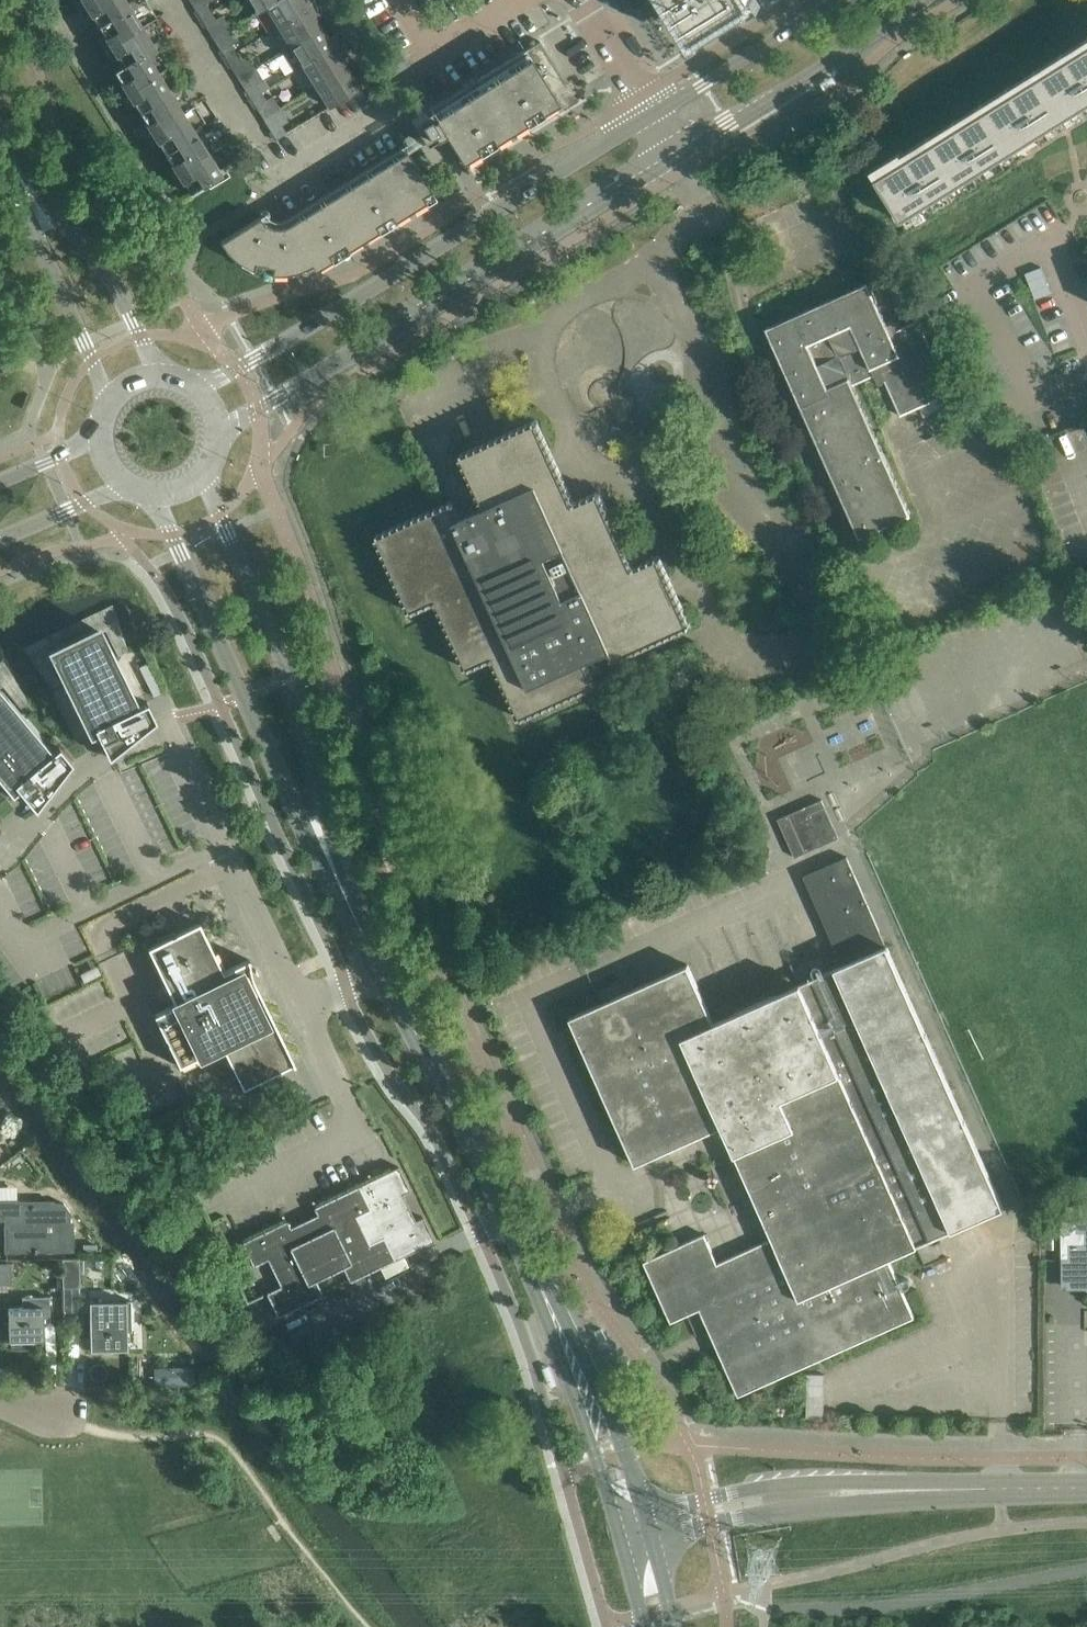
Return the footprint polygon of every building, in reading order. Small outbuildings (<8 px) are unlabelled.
[(79,8),(93,0),(74,0),(79,8)] [(97,25),(135,1),(134,0),(93,0),(79,8),(86,20),(92,16),(97,25)] [(257,11),(266,6),(265,5),(273,0),(250,0),(257,11)] [(313,0),(273,0),(265,5),(266,6),(278,25),(315,2),(313,0)] [(753,0),(667,0),(687,31),(689,34),(700,36),(703,34),(704,35),(749,7),(749,6),(752,4),(753,0)] [(148,22),(135,1),(97,25),(103,34),(97,38),(104,49),(148,22)] [(290,45),(321,25),(316,17),(322,13),(315,2),(278,25),(270,29),(283,49),(290,45)] [(194,10),(199,18),(211,11),(205,3),(194,10)] [(199,18),(204,26),(216,19),(211,11),(199,18)] [(148,22),(104,49),(111,60),(117,57),(121,64),(122,65),(152,47),(152,48),(161,43),(148,22)] [(340,41),(333,31),(333,30),(327,34),(321,25),(290,45),(303,65),(340,41)] [(540,40),(411,120),(423,139),(426,143),(430,140),(434,146),(445,139),(461,164),(517,129),(563,100),(567,85),(556,67),(540,40)] [(303,65),(315,85),(346,65),(341,56),(347,53),(340,41),(303,65)] [(224,58),(236,51),(231,43),(219,50),(224,58)] [(875,177),(901,218),(1086,103),(1086,45),(875,177)] [(164,67),(152,48),(152,47),(122,65),(121,64),(113,69),(119,79),(114,83),(121,94),(164,67)] [(224,58),(229,67),(241,59),(236,51),(224,58)] [(365,83),(358,71),(352,74),(346,65),(315,85),(328,105),(365,83)] [(177,88),(164,67),(121,94),(128,105),(133,102),(139,111),(177,88)] [(249,98),(261,91),(256,83),(244,90),(249,98)] [(189,108),(177,88),(139,111),(145,120),(139,123),(146,135),(189,108)] [(249,98),(254,107),(266,99),(261,91),(249,98)] [(158,142),(164,151),(202,128),(189,108),(146,135),(153,146),(158,142)] [(269,131),(274,140),(286,132),(281,124),(269,131)] [(214,148),(202,128),(164,151),(169,160),(164,164),(171,175),(214,148)] [(214,148),(171,175),(178,186),(183,183),(190,192),(227,169),(214,148)] [(287,224),(301,247),(341,223),(380,198),(421,173),(407,150),(288,223),(287,224)] [(434,193),(421,173),(380,198),(394,221),(429,199),(428,197),(434,193)] [(380,198),(341,223),(355,245),(394,221),(380,198)] [(259,216),(220,241),(226,249),(236,259),(249,267),(253,268),(263,271),(273,226),(265,223),(259,216)] [(301,247),(312,264),(315,270),(355,245),(341,223),(301,247)] [(273,226),(263,271),(271,273),(286,273),(290,272),(305,267),(312,264),(301,247),(287,224),(281,226),(273,226)] [(1025,273),(1035,298),(1052,292),(1041,267),(1025,273)] [(879,385),(885,382),(900,415),(952,392),(919,318),(897,328),(896,326),(900,324),(898,320),(893,318),(886,321),(868,281),(765,327),(859,537),(911,514),(854,384),(874,375),(879,385)] [(471,673),(492,663),(519,720),(599,684),(587,658),(610,648),(614,657),(687,624),(691,622),(660,553),(634,564),(600,488),(575,500),(537,417),(458,453),(483,507),(461,517),(455,503),(446,507),(378,537),(414,616),(439,605),(471,673)] [(146,700),(138,704),(104,633),(52,659),(89,737),(97,733),(108,756),(155,719),(146,700)] [(72,761),(62,750),(59,745),(52,751),(33,728),(20,712),(13,704),(2,690),(0,692),(0,779),(12,794),(18,789),(20,791),(35,809),(72,761)] [(159,853),(179,844),(139,762),(120,771),(159,853)] [(787,813),(777,818),(794,856),(804,852),(839,836),(822,798),(787,813)] [(888,1258),(931,1239),(1004,1207),(887,944),(886,944),(880,929),(848,855),(804,874),(836,949),(836,948),(843,964),(714,1021),(688,963),(569,1016),(635,1164),(722,1125),(772,1238),(717,1262),(704,1233),(643,1260),(670,1321),(699,1308),(738,1395),(914,1316),(888,1258)] [(294,1064),(256,984),(252,976),(250,967),(249,959),(246,959),(246,960),(223,971),(199,922),(147,947),(175,1004),(154,1014),(179,1065),(222,1045),(242,1088),(292,1064),(292,1065),(294,1064)] [(296,1113),(291,1103),(280,1108),(285,1118),(296,1113)] [(398,1165),(313,1206),(317,1214),(290,1226),(287,1219),(242,1241),(253,1265),(267,1258),(280,1285),(266,1292),(278,1316),(323,1294),(316,1279),(343,1267),(350,1281),(363,1274),(434,1240),(423,1216),(409,1223),(396,1196),(410,1189),(398,1165)] [(0,1201),(0,1218),(6,1218),(7,1250),(53,1249),(71,1248),(70,1211),(64,1202),(52,1202),(52,1201),(17,1202),(17,1201),(0,1201)] [(1082,1202),(1079,1205),(1079,1219),(1069,1219),(1061,1228),(1061,1281),(1069,1288),(1085,1288),(1086,1290),(1086,1202),(1082,1202)] [(97,1243),(83,1243),(83,1253),(97,1253),(97,1243)] [(79,1258),(62,1258),(63,1279),(63,1287),(80,1287),(80,1285),(79,1273),(79,1258)] [(11,1282),(11,1263),(0,1263),(0,1283),(11,1282)] [(350,1281),(340,1286),(345,1296),(368,1284),(363,1274),(350,1281)] [(22,1306),(8,1307),(9,1339),(44,1339),(43,1321),(50,1321),(49,1296),(22,1297),(22,1306)] [(131,1300),(89,1301),(89,1316),(90,1335),(90,1345),(90,1349),(112,1349),(112,1350),(122,1350),(122,1348),(127,1348),(127,1330),(131,1330),(131,1319),(131,1300)] [(183,1383),(183,1367),(154,1368),(154,1383),(183,1383)]
